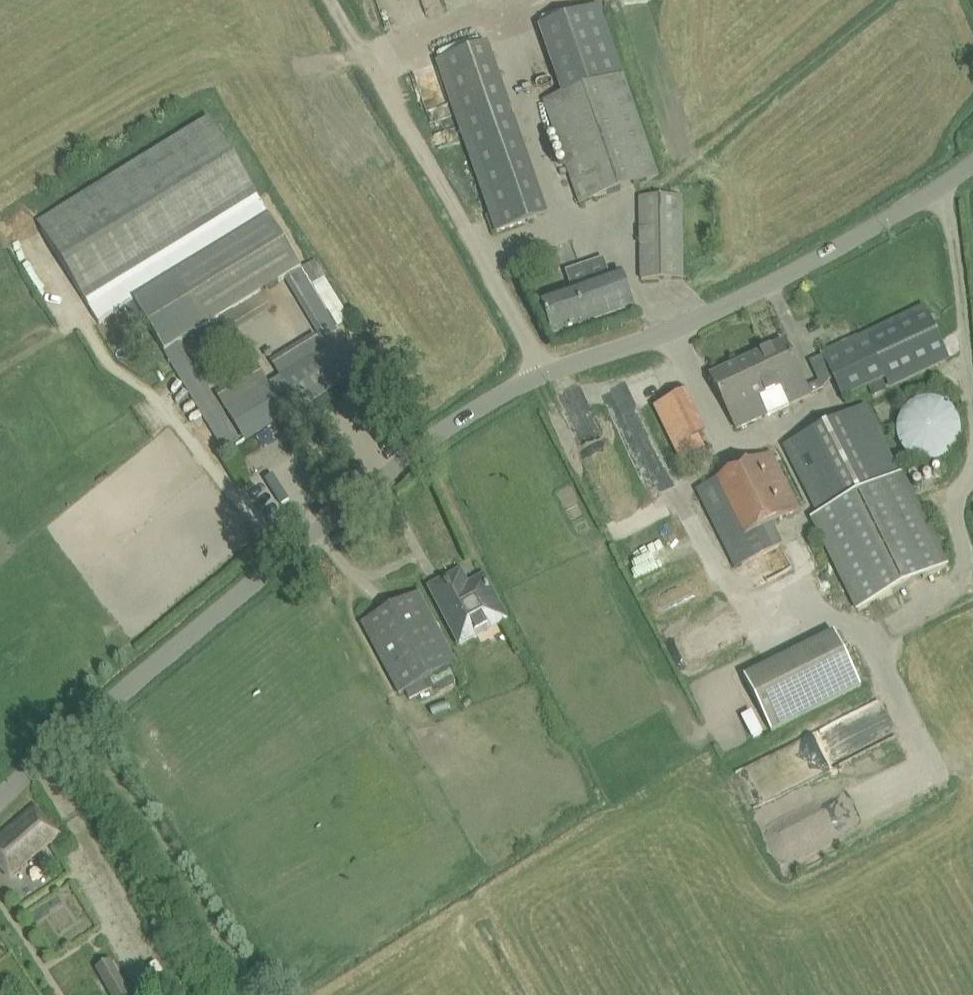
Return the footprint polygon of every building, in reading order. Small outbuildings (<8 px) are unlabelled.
[(604,195),(655,177),(658,176),(622,74),(599,6),(544,26),(604,195)] [(535,219),(475,49),(437,63),(496,233),(535,219)] [(259,199),(208,118),(34,225),(85,306),(259,199)] [(681,197),(640,198),(641,279),(683,279),(681,197)] [(225,453),(362,370),(269,217),(134,302),(225,453)] [(622,273),(540,300),(553,337),(634,309),(622,273)] [(948,358),(924,307),(822,354),(833,378),(843,398),(888,377),(892,385),(948,358)] [(784,342),(747,359),(772,413),(810,394),(784,342)] [(747,359),(710,376),(737,430),(772,413),(747,359)] [(907,430),(911,440),(919,447),(928,452),(939,453),(949,451),(958,446),(965,438),(969,428),(969,417),(966,407),(960,399),(951,393),(941,390),(931,390),(921,394),(913,401),(908,410),(906,420),(907,430)] [(711,465),(683,400),(648,415),(676,480),(711,465)] [(865,406),(785,445),(819,512),(811,515),(859,610),(947,567),(899,471),(898,472),(865,406)] [(736,567),(810,530),(771,452),(697,489),(736,567)] [(460,572),(459,573),(430,588),(460,645),(506,621),(484,578),(468,587),(463,577),(461,574),(460,572)] [(457,664),(428,610),(424,602),(419,593),(401,602),(361,623),(399,694),(457,664)] [(861,686),(834,632),(762,669),(744,678),(771,731),(861,686)] [(808,846),(878,816),(862,778),(790,808),(797,826),(799,825),(808,846)] [(35,807),(0,837),(0,865),(3,862),(14,875),(60,835),(35,807)] [(96,969),(111,994),(130,994),(111,961),(96,969)]
